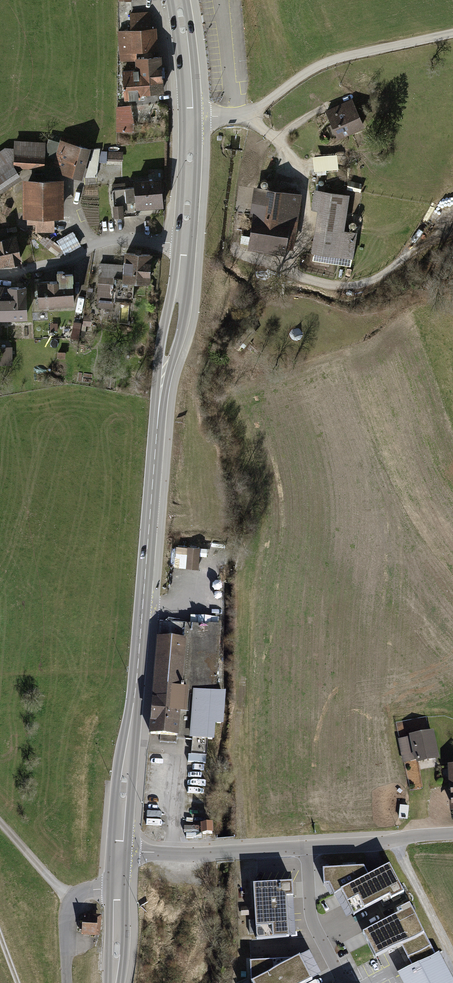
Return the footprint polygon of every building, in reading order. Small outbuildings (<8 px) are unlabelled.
[(152,14),(130,16),(131,33),(118,34),(120,62),(137,61),(139,61),(139,54),(159,52),(157,32),(153,32),(152,14)] [(165,84),(163,59),(139,61),(137,61),(137,72),(126,73),(128,102),(148,100),(147,86),(165,84)] [(352,99),(325,111),(337,139),(364,128),(352,99)] [(132,108),(116,108),(117,131),(133,131),(132,108)] [(0,150),(0,194),(22,179),(15,168),(45,169),(45,141),(14,140),(13,148),(5,147),(0,150)] [(93,152),(62,142),(53,171),(84,180),(93,152)] [(111,159),(122,159),(122,151),(112,151),(111,159)] [(159,179),(135,181),(137,206),(161,204),(159,179)] [(65,181),(24,182),(24,219),(65,219),(65,181)] [(302,195),(254,188),(247,237),(242,236),(241,244),(248,245),(248,250),(285,256),(286,250),(294,251),(302,195)] [(349,195),(314,190),(311,210),(317,211),(311,253),(315,254),(313,262),(342,265),(342,263),(351,264),(352,259),(353,259),(357,233),(344,231),(349,195)] [(0,233),(0,259),(23,254),(18,230),(0,233)] [(47,242),(53,255),(63,250),(65,253),(81,246),(74,231),(47,242)] [(155,255),(127,253),(124,283),(153,285),(155,255)] [(62,283),(40,284),(41,309),(81,308),(81,290),(62,290),(62,283)] [(0,288),(0,323),(31,322),(30,287),(0,288)] [(236,342),(244,349),(258,333),(250,326),(236,342)] [(0,363),(12,364),(12,346),(0,346),(0,363)] [(201,549),(188,548),(187,567),(200,568),(201,549)] [(189,643),(159,640),(151,740),(181,742),(189,643)] [(433,731),(408,736),(408,737),(397,739),(402,763),(413,761),(415,761),(416,764),(439,759),(433,731)] [(390,866),(369,877),(341,892),(353,914),(353,915),(364,910),(383,901),(384,903),(391,899),(391,900),(404,894),(390,866)] [(334,895),(341,892),(369,877),(364,867),(323,869),(323,885),(324,885),(329,885),(334,894),(334,895)] [(293,883),(253,885),(256,940),(272,939),(273,940),(289,939),(287,898),(293,898),(293,883)] [(329,885),(324,885),(330,896),(334,894),(329,885)] [(341,892),(334,895),(346,918),(353,914),(341,892)] [(293,898),(287,898),(289,939),(295,939),(293,898)] [(399,914),(363,933),(375,957),(400,944),(424,932),(410,904),(397,911),(399,914)] [(436,955),(424,932),(400,944),(413,967),(436,955)] [(309,951),(299,956),(312,980),(322,975),(309,951)] [(440,953),(436,955),(413,967),(398,975),(402,982),(452,982),(452,979),(440,953)] [(293,959),(250,961),(251,981),(252,982),(306,982),(312,980),(299,956),(293,959)]
